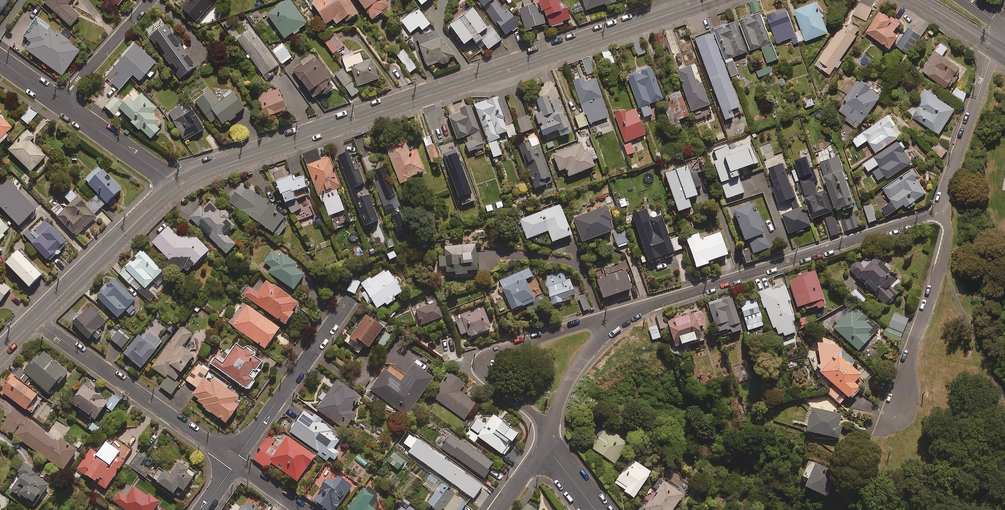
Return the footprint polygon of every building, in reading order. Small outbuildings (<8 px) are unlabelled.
[(70,26),(79,16),(66,4),(70,0),(41,0),(70,26)] [(180,7),(196,21),(215,0),(186,0),(180,7)] [(290,0),(285,0),(266,13),(283,38),(306,23),(290,0)] [(349,0),(314,0),(310,3),(325,24),(332,19),(335,24),(344,18),(345,20),(357,13),(349,0)] [(372,19),(389,6),(384,0),(358,0),(372,19)] [(543,10),(549,27),(570,20),(565,8),(559,10),(556,0),(538,0),(541,11),(543,10)] [(586,9),(614,0),(582,0),(586,9)] [(872,7),(856,0),(850,14),(866,21),(872,7)] [(505,13),(497,1),(485,9),(502,36),(518,26),(508,11),(505,13)] [(828,32),(816,1),(794,9),(807,40),(828,32)] [(545,23),(542,12),(538,14),(534,4),(518,9),(525,30),(545,23)] [(798,42),(786,7),(767,14),(777,42),(792,37),(794,43),(798,42)] [(429,24),(417,8),(401,20),(410,33),(418,26),(421,30),(429,24)] [(486,27),(472,8),(449,25),(463,44),(471,38),(474,43),(480,39),(488,49),(500,40),(489,25),(486,27)] [(900,22),(880,9),(866,31),(891,47),(900,33),(895,30),(900,22)] [(740,19),(751,49),(762,45),(768,62),(778,58),(760,11),(740,19)] [(36,20),(24,37),(29,40),(23,48),(60,74),(78,49),(36,20)] [(162,25),(159,20),(146,29),(178,79),(195,68),(166,23),(162,25)] [(746,51),(735,21),(714,29),(732,76),(738,73),(732,57),(746,51)] [(861,28),(851,21),(847,26),(843,23),(815,64),(830,74),(861,28)] [(920,35),(910,27),(900,40),(902,42),(898,47),(907,54),(920,35)] [(277,65),(251,28),(236,39),(265,80),(273,75),(270,71),(277,65)] [(451,58),(435,29),(414,40),(428,66),(439,60),(441,64),(451,58)] [(694,39),(725,120),(734,116),(733,112),(740,109),(711,33),(694,39)] [(342,47),(335,36),(325,43),(333,54),(342,47)] [(646,52),(643,41),(634,44),(637,55),(646,52)] [(155,61),(133,43),(105,77),(119,89),(131,75),(139,81),(155,61)] [(948,47),(940,43),(921,70),(946,87),(951,80),(954,82),(958,77),(954,74),(960,66),(943,55),(948,47)] [(291,58),(281,44),(272,50),(282,64),(291,58)] [(416,67),(403,49),(396,54),(409,73),(416,67)] [(362,61),(359,53),(342,60),(346,72),(351,70),(357,86),(378,78),(370,59),(362,61)] [(328,77),(312,54),(292,67),(313,97),(322,91),(325,95),(333,89),(326,79),(328,77)] [(594,72),(590,58),(582,60),(587,75),(594,72)] [(770,65),(758,70),(760,76),(773,71),(770,65)] [(696,85),(689,66),(676,71),(694,120),(712,113),(701,83),(696,85)] [(662,99),(651,68),(627,76),(642,118),(652,114),(649,104),(662,99)] [(358,92),(342,69),(335,74),(351,97),(358,92)] [(584,82),(583,77),(573,81),(587,124),(608,117),(595,78),(584,82)] [(881,95),(859,79),(835,112),(857,128),(881,95)] [(968,92),(957,85),(952,94),(963,100),(968,92)] [(910,115),(939,134),(955,108),(938,97),(939,95),(926,86),(919,97),(921,98),(910,115)] [(219,100),(210,89),(194,102),(210,123),(217,117),(223,125),(244,108),(230,91),(219,100)] [(285,109),(277,89),(257,97),(265,117),(285,109)] [(678,90),(664,95),(669,110),(667,111),(673,131),(682,128),(679,120),(688,117),(678,90)] [(156,108),(141,93),(133,101),(128,96),(122,103),(114,96),(105,107),(117,118),(122,112),(149,138),(164,122),(153,111),(156,108)] [(549,103),(546,95),(535,99),(540,111),(534,113),(543,136),(557,130),(560,136),(570,132),(557,100),(549,103)] [(502,119),(504,118),(496,97),(474,105),(494,157),(501,154),(495,139),(499,138),(498,134),(506,131),(509,138),(517,135),(512,124),(505,127),(502,119)] [(814,104),(812,98),(803,100),(805,107),(814,104)] [(483,147),(469,105),(459,109),(460,112),(449,116),(457,139),(464,137),(469,152),(483,147)] [(184,114),(180,106),(167,113),(184,141),(203,129),(192,110),(184,114)] [(36,114),(29,108),(20,118),(27,124),(36,114)] [(644,135),(635,108),(614,115),(624,142),(644,135)] [(586,125),(582,114),(574,116),(578,128),(586,125)] [(868,139),(876,151),(902,133),(889,114),(853,139),(858,146),(868,139)] [(452,140),(445,115),(428,120),(433,135),(440,133),(444,147),(449,145),(448,141),(452,140)] [(532,129),(528,115),(517,119),(522,132),(532,129)] [(0,116),(0,139),(12,128),(0,116)] [(33,137),(26,130),(7,150),(36,178),(52,161),(30,140),(33,137)] [(430,137),(423,139),(431,163),(438,161),(430,137)] [(551,182),(536,138),(519,144),(534,188),(551,182)] [(757,162),(749,138),(712,150),(717,166),(715,167),(726,198),(743,193),(736,169),(757,162)] [(914,162),(898,139),(863,163),(869,172),(872,170),(881,184),(914,162)] [(583,150),(580,142),(552,154),(559,171),(565,168),(569,176),(594,166),(592,160),(596,158),(592,147),(583,150)] [(634,152),(630,143),(624,145),(628,155),(634,152)] [(947,150),(939,143),(933,150),(941,157),(947,150)] [(408,152),(405,144),(387,150),(399,184),(410,180),(409,177),(424,171),(416,149),(408,152)] [(450,167),(444,148),(438,150),(444,169),(450,167)] [(856,162),(851,150),(845,153),(849,165),(856,162)] [(356,174),(349,154),(339,158),(364,227),(378,222),(369,197),(360,201),(356,188),(366,184),(362,171),(356,174)] [(814,174),(807,155),(795,159),(802,178),(814,174)] [(856,201),(838,155),(820,162),(838,208),(856,201)] [(340,187),(329,156),(306,165),(317,196),(320,195),(328,216),(343,210),(335,189),(340,187)] [(375,169),(370,156),(363,158),(368,172),(375,169)] [(703,171),(698,156),(684,161),(685,166),(665,173),(677,211),(690,207),(687,198),(696,195),(694,187),(700,185),(696,173),(703,171)] [(408,227),(384,167),(375,171),(379,182),(374,184),(390,224),(393,223),(397,232),(408,227)] [(85,205),(94,214),(120,189),(100,168),(85,182),(97,194),(85,205)] [(926,193),(912,170),(883,188),(885,191),(876,197),(887,215),(905,203),(906,205),(926,193)] [(34,179),(28,172),(21,178),(28,185),(34,179)] [(292,179),(290,175),(274,181),(282,202),(287,200),(292,212),(299,209),(295,198),(308,193),(302,176),(292,179)] [(6,179),(0,185),(0,207),(18,226),(35,208),(6,179)] [(818,192),(814,180),(802,183),(813,217),(831,211),(825,190),(818,192)] [(266,201),(241,183),(228,201),(277,237),(287,223),(276,214),(277,213),(264,203),(266,201)] [(94,214),(85,205),(71,189),(63,196),(69,203),(56,215),(75,236),(95,217),(93,214),(94,214)] [(224,233),(233,224),(226,217),(229,215),(222,209),(220,211),(208,198),(189,217),(225,254),(235,244),(224,233)] [(794,201),(780,207),(790,233),(812,224),(804,205),(797,208),(794,201)] [(762,228),(765,227),(758,210),(755,211),(752,203),(732,211),(744,241),(747,240),(753,254),(769,247),(762,228)] [(877,219),(871,203),(863,206),(869,222),(877,219)] [(571,234),(560,204),(519,219),(526,239),(547,231),(551,242),(571,234)] [(611,220),(607,206),(572,218),(580,241),(612,230),(609,221),(611,220)] [(650,219),(647,209),(631,215),(648,261),(683,248),(678,237),(670,240),(661,215),(650,219)] [(859,226),(855,212),(841,216),(846,230),(859,226)] [(42,222),(39,218),(22,233),(47,262),(67,244),(45,219),(42,222)] [(9,229),(0,220),(0,238),(9,229)] [(181,240),(167,226),(151,242),(178,270),(181,267),(185,272),(207,250),(190,232),(181,240)] [(627,230),(614,232),(617,246),(629,243),(627,230)] [(727,254),(720,232),(700,239),(698,233),(686,237),(696,267),(708,263),(707,261),(727,254)] [(391,240),(381,244),(383,250),(393,246),(391,240)] [(479,270),(477,244),(444,247),(444,256),(438,256),(439,266),(445,265),(446,272),(454,272),(454,275),(468,274),(468,270),(479,270)] [(297,263),(275,247),(264,262),(271,267),(268,272),(292,289),(303,274),(294,267),(297,263)] [(40,274),(16,250),(4,262),(27,286),(40,274)] [(167,275),(140,250),(118,273),(148,301),(153,296),(144,288),(151,280),(157,285),(167,275)] [(866,258),(860,263),(855,263),(852,265),(851,269),(852,272),(884,304),(897,291),(893,287),(899,282),(875,258),(870,262),(866,258)] [(631,288),(622,262),(594,272),(602,298),(631,288)] [(402,291),(387,268),(371,279),(370,277),(360,283),(366,291),(361,294),(368,304),(372,301),(376,308),(385,302),(386,305),(394,300),(393,297),(402,291)] [(532,276),(529,268),(499,281),(512,310),(534,301),(525,279),(532,276)] [(826,306),(814,270),(796,276),(798,280),(789,282),(796,307),(804,304),(806,309),(816,306),(817,308),(826,306)] [(566,281),(563,271),(543,278),(552,305),(576,297),(570,279),(566,281)] [(298,303),(263,277),(255,288),(250,284),(243,295),(283,324),(298,303)] [(134,300),(113,278),(95,296),(117,318),(125,310),(130,315),(136,310),(130,304),(134,300)] [(360,282),(352,278),(346,290),(354,294),(360,282)] [(9,288),(0,281),(0,300),(9,288)] [(790,300),(785,285),(771,290),(770,288),(759,292),(774,335),(782,332),(783,336),(795,332),(791,321),(794,321),(787,301),(790,300)] [(865,299),(855,289),(850,294),(861,304),(865,299)] [(442,317),(434,294),(427,297),(430,304),(416,309),(421,324),(442,317)] [(741,330),(732,297),(708,304),(718,337),(741,330)] [(764,325),(755,298),(739,304),(748,330),(764,325)] [(278,328),(243,302),(228,323),(264,348),(278,328)] [(508,311),(505,302),(497,306),(500,314),(508,311)] [(878,327),(854,305),(833,328),(858,350),(878,327)] [(104,322),(90,307),(72,323),(87,339),(91,335),(96,340),(101,335),(96,330),(104,322)] [(491,329),(484,307),(454,317),(460,335),(467,332),(468,337),(491,329)] [(704,325),(700,311),(667,321),(677,354),(686,351),(684,345),(702,340),(698,327),(704,325)] [(908,319),(894,313),(885,335),(899,341),(908,319)] [(375,322),(366,315),(345,342),(358,353),(364,345),(367,347),(384,325),(377,319),(375,322)] [(167,327),(156,318),(141,337),(138,335),(122,353),(140,368),(160,342),(161,336),(167,327)] [(191,333),(181,326),(151,367),(166,378),(159,387),(170,395),(178,384),(174,380),(192,355),(181,347),(191,333)] [(660,337),(656,326),(649,328),(652,340),(660,337)] [(397,333),(389,327),(378,343),(386,349),(397,333)] [(128,340),(118,331),(110,340),(121,348),(128,340)] [(822,332),(817,337),(819,371),(834,385),(827,392),(839,404),(847,396),(850,399),(859,389),(852,383),(860,375),(845,360),(849,357),(822,332)] [(260,361),(235,344),(225,358),(217,352),(210,363),(246,389),(259,370),(256,368),(260,361)] [(67,373),(41,349),(22,371),(47,392),(56,382),(58,383),(67,373)] [(406,374),(389,362),(370,390),(406,415),(432,378),(413,364),(406,374)] [(755,377),(750,362),(733,368),(738,383),(755,377)] [(208,370),(198,363),(185,380),(196,388),(192,395),(198,399),(196,403),(225,423),(237,405),(233,402),(237,396),(225,388),(228,384),(216,375),(210,383),(203,377),(208,370)] [(464,383),(448,372),(431,396),(464,419),(475,403),(458,391),(464,383)] [(10,374),(4,382),(5,384),(0,391),(30,414),(42,398),(10,374)] [(360,397),(336,380),(326,395),(322,392),(318,398),(322,400),(316,409),(344,429),(354,414),(350,411),(360,397)] [(106,401),(82,384),(69,402),(93,419),(106,401)] [(119,400),(112,395),(104,407),(111,411),(119,400)] [(54,408),(47,403),(36,419),(43,424),(54,408)] [(841,414),(811,408),(807,431),(839,438),(841,426),(838,426),(841,414)] [(313,422),(301,414),(289,431),(331,462),(338,453),(332,448),(338,439),(329,432),(330,430),(315,419),(313,422)] [(487,422),(479,416),(465,436),(474,442),(478,437),(503,455),(510,446),(508,445),(517,433),(508,426),(511,423),(504,418),(502,421),(492,414),(487,422)] [(55,442),(25,420),(14,435),(61,470),(76,450),(58,437),(55,442)] [(99,427),(92,422),(88,429),(95,434),(99,427)] [(628,444),(603,427),(589,447),(614,464),(628,444)] [(459,442),(449,435),(441,448),(484,478),(494,463),(461,441),(459,442)] [(267,469),(271,463),(297,481),(314,455),(286,436),(277,449),(272,445),(274,441),(268,437),(260,448),(261,449),(254,460),(267,469)] [(131,449),(115,438),(102,457),(90,449),(76,469),(104,488),(131,449)] [(145,457),(138,452),(128,465),(145,477),(150,471),(140,463),(145,457)] [(404,460),(396,455),(389,464),(398,470),(404,460)] [(650,472),(630,459),(614,483),(625,490),(624,492),(633,498),(650,472)] [(194,473),(178,461),(160,485),(171,493),(176,486),(182,490),(194,473)] [(42,474),(25,462),(19,471),(21,472),(9,488),(35,506),(50,484),(40,477),(42,474)] [(837,472),(816,463),(806,487),(826,496),(837,472)] [(444,473),(434,466),(430,472),(440,479),(444,473)] [(330,471),(311,500),(326,509),(334,509),(351,484),(330,471)] [(439,480),(430,473),(426,479),(435,486),(439,480)] [(487,489),(464,473),(453,488),(476,505),(487,489)] [(451,482),(446,478),(427,503),(433,507),(451,482)] [(658,480),(653,488),(658,491),(652,500),(650,499),(643,508),(646,509),(672,509),(682,495),(658,480)] [(125,481),(112,502),(126,509),(153,509),(158,502),(125,481)] [(362,488),(346,509),(376,509),(368,505),(374,496),(362,488)] [(446,490),(433,508),(435,509),(461,509),(465,504),(446,490)] [(248,500),(240,509),(261,509),(248,500)]
